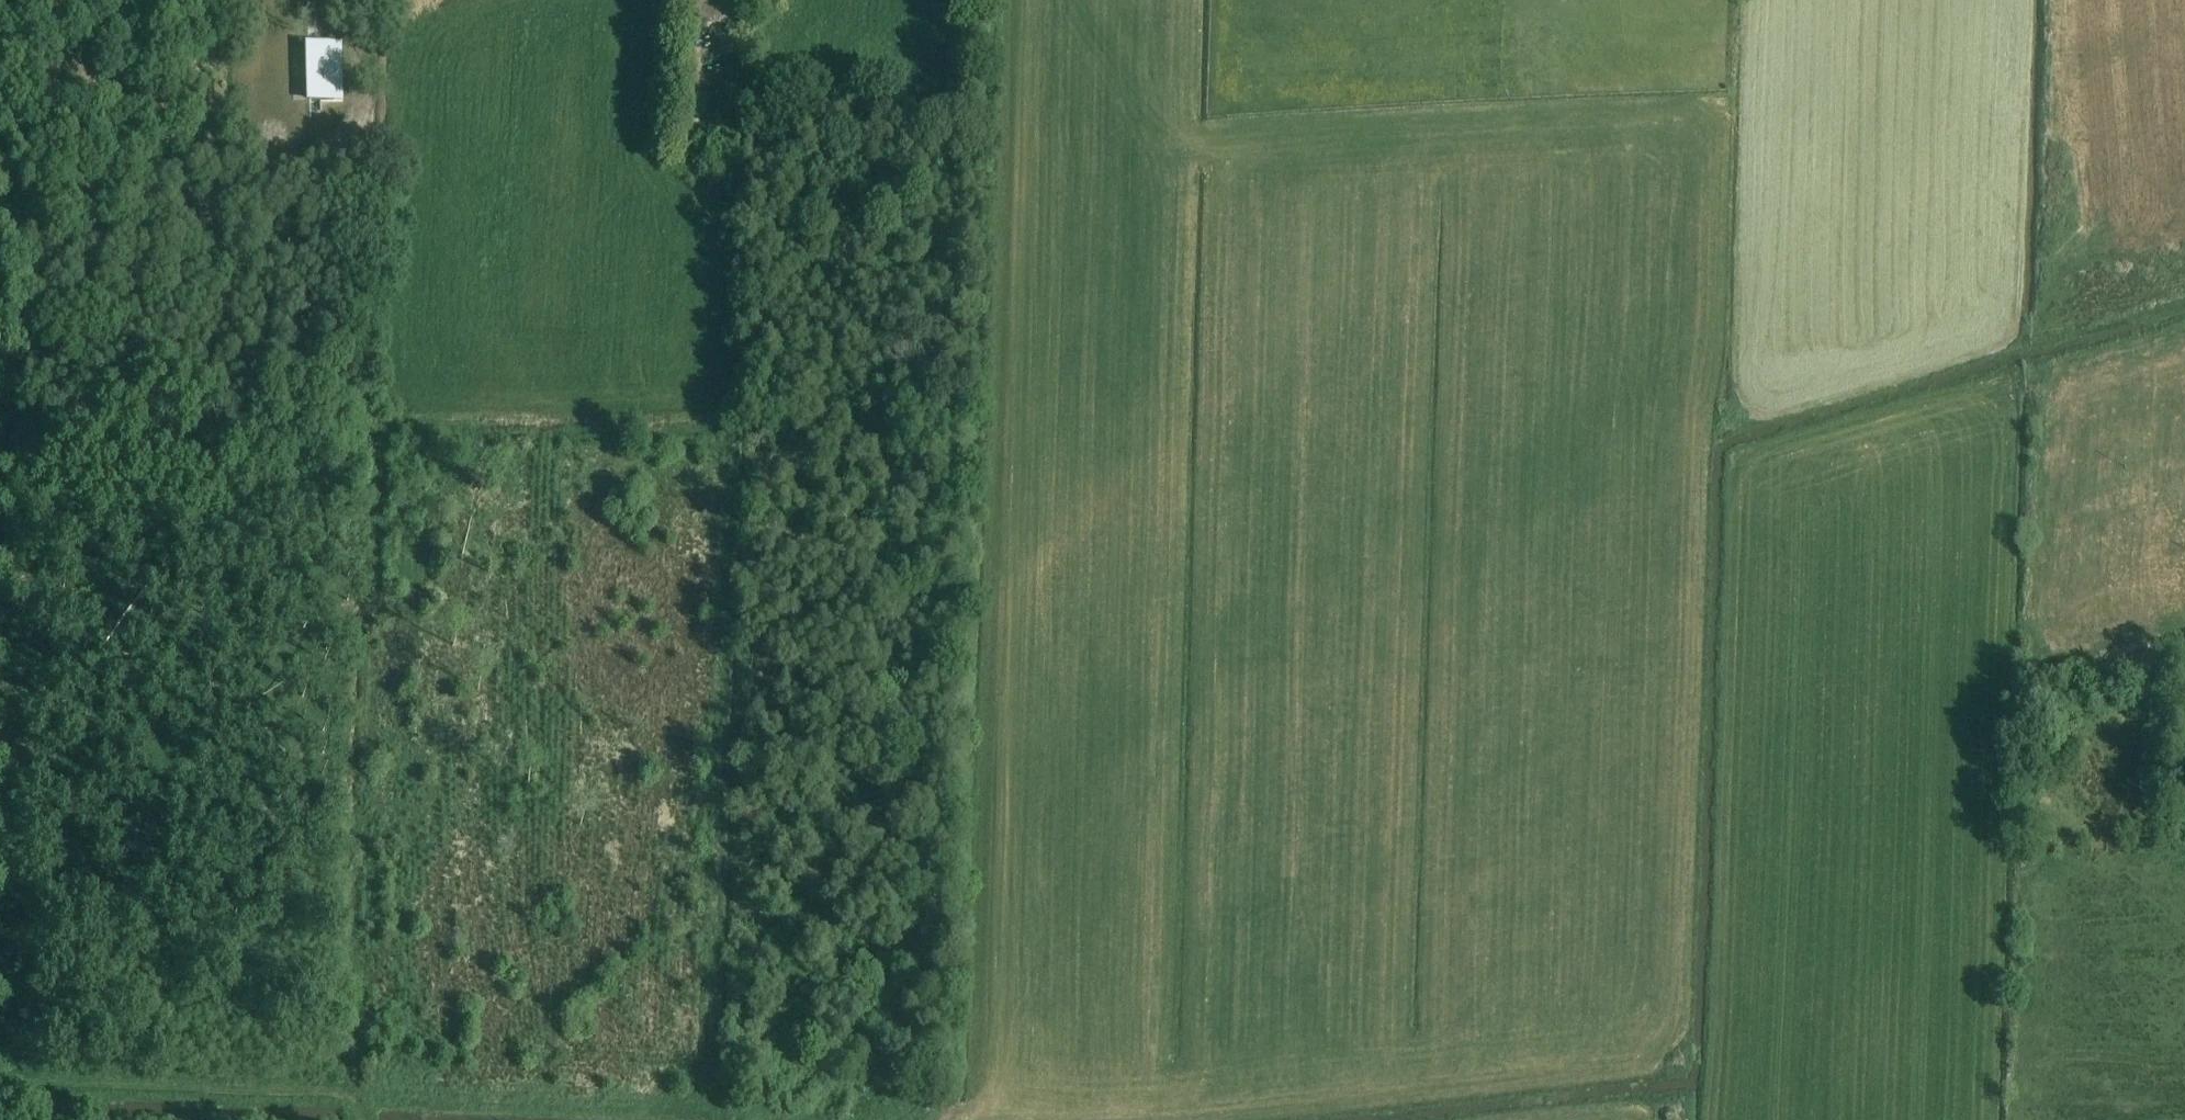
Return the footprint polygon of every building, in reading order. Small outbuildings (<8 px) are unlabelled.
[(740,28),(742,0),(697,0),(696,26),(740,28)] [(338,47),(307,48),(308,105),(340,104),(338,47)] [(2184,759),(2184,730),(2177,729),(2175,758),(2184,759)]
